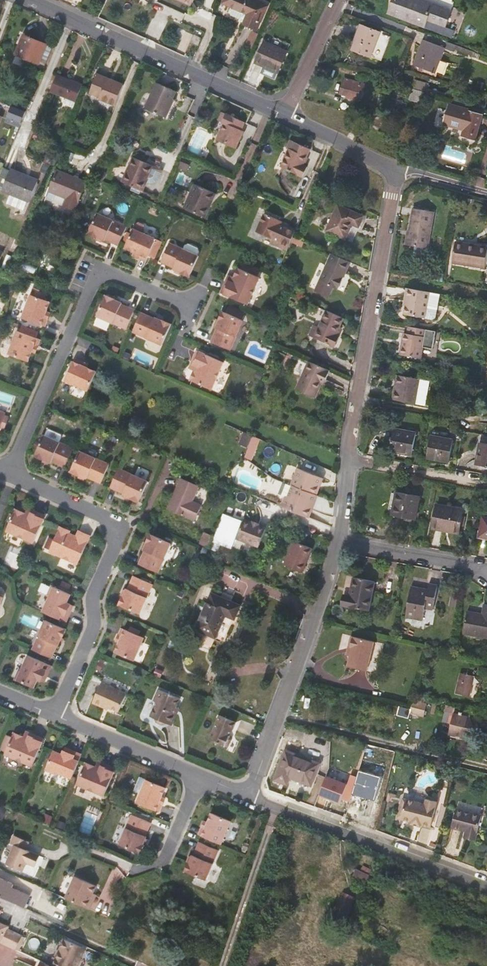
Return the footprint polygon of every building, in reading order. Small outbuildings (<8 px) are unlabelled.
[(255,0),(223,0),(221,4),(246,14),(242,24),(257,31),(269,6),(255,0)] [(391,5),(397,7),(393,16),(424,27),(426,21),(444,28),(448,16),(430,10),(432,5),(417,0),(393,0),(391,5)] [(397,7),(391,5),(388,14),(393,16),(397,7)] [(450,12),(432,5),(430,10),(448,16),(450,12)] [(390,37),(360,25),(351,49),(381,61),(390,37)] [(252,32),(248,42),(255,44),(258,34),(252,32)] [(201,39),(194,35),(191,43),(198,46),(201,39)] [(457,45),(428,35),(426,41),(424,40),(413,66),(434,73),(444,48),(454,52),(455,50),(457,45)] [(47,45),(24,36),(16,54),(39,64),(47,45)] [(265,64),(279,70),(287,52),(264,42),(255,63),(264,67),(265,64)] [(52,47),(47,45),(39,64),(44,66),(52,47)] [(476,53),(457,45),(455,50),(468,55),(474,57),(476,53)] [(265,64),(264,67),(278,73),(279,70),(265,64)] [(329,68),(322,65),(315,79),(322,82),(329,68)] [(120,94),(123,85),(97,75),(90,93),(99,97),(99,98),(115,105),(120,94)] [(76,102),(82,86),(57,76),(51,91),(76,102)] [(364,83),(344,78),(340,94),(346,95),(345,98),(357,101),(358,98),(361,99),(363,90),(364,83)] [(414,80),(412,88),(422,90),(426,92),(427,88),(428,84),(414,80)] [(485,83),(479,81),(476,90),(481,91),(482,85),(484,86),(485,83)] [(177,91),(158,82),(147,107),(166,116),(177,91)] [(409,99),(419,102),(422,90),(412,88),(409,99)] [(438,91),(427,88),(426,92),(428,92),(446,97),(447,93),(438,91)] [(422,90),(419,102),(424,103),(428,92),(426,92),(422,90)] [(61,97),(59,102),(75,107),(76,102),(61,97)] [(482,114),(448,104),(442,124),(463,130),(461,137),(475,140),(482,114)] [(8,118),(23,122),(25,110),(11,107),(8,118)] [(240,138),(241,134),(239,134),(244,123),(224,114),(220,122),(225,124),(217,141),(235,149),(240,138)] [(42,133),(36,131),(33,139),(38,141),(42,133)] [(294,152),(298,143),(290,140),(287,148),(289,149),(294,152)] [(309,149),(298,143),(294,152),(289,149),(281,167),(303,177),(307,167),(302,165),(309,149)] [(46,157),(44,163),(50,166),(53,160),(46,157)] [(133,157),(129,168),(132,169),(125,184),(133,187),(141,191),(143,192),(147,183),(145,182),(152,166),(133,157)] [(3,167),(0,174),(0,182),(4,184),(10,170),(3,167)] [(132,169),(129,168),(122,182),(125,184),(132,169)] [(2,191),(10,194),(29,202),(38,181),(10,170),(4,184),(2,191)] [(86,182),(57,171),(49,192),(67,199),(64,206),(75,210),(86,182)] [(195,184),(187,201),(190,202),(187,209),(205,218),(210,207),(208,206),(214,193),(195,184)] [(25,211),(29,202),(10,194),(6,203),(25,211)] [(365,218),(339,206),(327,232),(347,240),(353,226),(361,229),(365,218)] [(412,208),(408,230),(406,245),(427,249),(433,212),(412,208)] [(98,211),(89,232),(102,238),(102,239),(104,240),(104,239),(110,242),(119,246),(128,224),(98,211)] [(257,232),(273,239),(278,242),(277,245),(287,250),(294,233),(281,227),(277,225),(279,220),(265,213),(257,232)] [(148,226),(145,232),(158,237),(161,232),(148,226)] [(147,262),(157,239),(134,229),(125,248),(135,253),(140,255),(139,258),(147,262)] [(218,234),(210,230),(206,237),(214,241),(218,234)] [(170,241),(161,262),(174,268),(173,269),(176,270),(176,269),(182,272),(190,276),(200,255),(199,254),(201,250),(199,247),(190,242),(186,244),(185,248),(170,241)] [(484,267),(486,249),(468,246),(469,244),(455,242),(452,263),(484,267)] [(340,258),(332,254),(319,282),(337,290),(350,262),(340,258)] [(244,263),(242,269),(247,272),(249,269),(259,273),(257,276),(258,277),(261,271),(244,263)] [(242,269),(238,268),(234,277),(231,276),(229,281),(227,280),(221,293),(248,305),(260,278),(258,277),(257,276),(259,273),(249,269),(247,272),(242,269)] [(34,288),(31,295),(22,318),(45,327),(48,319),(45,317),(47,312),(51,302),(44,300),(46,293),(34,288)] [(406,288),(404,297),(406,298),(405,306),(403,314),(425,318),(427,308),(437,310),(440,295),(433,293),(406,288)] [(97,316),(127,329),(136,308),(127,304),(121,302),(122,301),(119,300),(119,301),(106,295),(97,316)] [(229,304),(227,307),(240,313),(238,318),(241,320),(245,311),(229,304)] [(221,311),(217,320),(215,325),(214,325),(213,327),(214,328),(208,341),(229,350),(242,320),(241,320),(238,318),(240,313),(227,307),(225,313),(221,311)] [(427,308),(425,318),(432,319),(436,316),(437,310),(427,308)] [(326,311),(319,328),(314,338),(335,348),(339,338),(337,337),(340,328),(344,319),(326,311)] [(132,333),(162,346),(171,325),(162,321),(157,319),(157,318),(155,317),(154,318),(141,313),(132,333)] [(308,335),(314,338),(319,328),(313,325),(308,335)] [(20,332),(18,331),(9,354),(28,362),(32,352),(34,347),(37,348),(41,339),(37,338),(39,332),(35,330),(22,326),(20,332)] [(425,330),(408,327),(407,333),(404,333),(400,355),(420,359),(425,330)] [(194,371),(190,380),(212,390),(224,362),(197,350),(191,364),(193,365),(191,370),(194,371)] [(96,372),(86,368),(81,365),(83,362),(75,359),(65,381),(88,391),(96,372)] [(315,399),(322,385),(324,380),(327,381),(331,372),(319,366),(309,362),(297,391),(315,399)] [(482,367),(470,366),(468,376),(481,378),(482,367)] [(264,374),(257,371),(255,377),(261,380),(264,374)] [(396,375),(391,400),(401,402),(433,408),(437,382),(396,375)] [(1,428),(2,423),(6,425),(9,418),(5,416),(6,414),(0,412),(0,430),(1,428)] [(415,433),(394,429),(389,451),(411,455),(415,433)] [(44,435),(35,456),(48,462),(47,463),(50,464),(50,463),(56,466),(64,470),(74,448),(59,442),(62,437),(61,435),(49,430),(47,430),(45,436),(44,435)] [(251,437),(242,433),(238,445),(247,449),(251,437)] [(453,440),(431,435),(426,458),(448,462),(453,440)] [(245,453),(252,456),(258,440),(251,437),(247,449),(245,453)] [(479,443),(475,464),(486,466),(486,444),(479,443)] [(92,482),(100,485),(109,464),(80,451),(71,472),(84,478),(83,479),(85,480),(86,479),(92,482)] [(250,461),(252,456),(245,453),(243,459),(250,461)] [(119,468),(110,489),(123,495),(122,496),(124,497),(125,496),(130,499),(139,503),(148,481),(119,468)] [(273,505),(308,519),(312,510),(309,506),(310,503),(314,504),(317,496),(316,496),(322,479),(297,468),(290,485),(291,486),(288,493),(285,492),(282,501),(276,498),(273,505)] [(199,488),(181,479),(167,510),(194,523),(201,507),(192,503),(199,488)] [(420,497),(396,492),(391,515),(415,520),(420,497)] [(463,510),(437,505),(432,529),(458,534),(463,510)] [(34,543),(46,516),(32,510),(31,512),(27,510),(26,513),(16,509),(6,531),(34,543)] [(483,517),(479,537),(486,539),(486,518),(483,517)] [(266,530),(256,526),(251,524),(243,521),(235,540),(257,549),(266,530)] [(70,531),(60,527),(55,539),(53,544),(50,550),(49,552),(78,564),(91,536),(83,532),(80,538),(77,537),(69,533),(70,531)] [(213,536),(203,532),(198,543),(207,547),(213,536)] [(150,534),(144,547),(143,547),(142,549),(143,549),(140,555),(137,563),(158,573),(171,543),(150,534)] [(55,539),(49,537),(44,548),(50,550),(53,544),(55,539)] [(312,549),(293,542),(284,566),(302,573),(312,549)] [(125,588),(124,590),(125,590),(122,596),(118,604),(140,614),(153,584),(132,575),(126,588),(125,588)] [(374,582),(353,578),(349,597),(345,596),(344,606),(368,610),(374,582)] [(436,586),(429,584),(428,590),(411,586),(405,616),(422,620),(424,608),(432,609),(436,586)] [(69,608),(71,604),(67,603),(71,594),(52,586),(48,595),(50,597),(43,612),(66,622),(72,610),(69,608)] [(239,606),(211,594),(197,629),(205,633),(204,637),(204,641),(203,644),(211,647),(215,637),(225,615),(234,618),(239,606)] [(486,595),(484,605),(469,602),(468,611),(467,611),(463,633),(486,638),(486,595)] [(63,638),(67,630),(46,620),(33,650),(53,659),(59,646),(60,646),(61,644),(63,638)] [(119,635),(122,636),(121,637),(119,642),(115,652),(134,660),(144,637),(139,635),(128,631),(122,628),(119,635)] [(351,635),(348,648),(352,649),(350,656),(348,665),(368,670),(375,641),(372,640),(351,635)] [(19,671),(15,680),(34,689),(38,681),(41,682),(43,678),(46,680),(52,667),(28,656),(21,672),(19,671)] [(474,677),(461,674),(457,694),(469,697),(474,677)] [(128,694),(102,683),(94,703),(104,707),(105,705),(110,708),(120,712),(128,694)] [(180,698),(158,688),(153,700),(156,701),(150,716),(155,718),(157,722),(162,724),(166,723),(169,724),(171,725),(176,713),(174,712),(176,706),(180,698)] [(411,712),(424,716),(429,703),(415,698),(411,712)] [(397,714),(409,718),(412,709),(400,706),(397,714)] [(458,708),(448,706),(444,722),(454,725),(451,735),(464,738),(468,739),(476,730),(473,719),(468,718),(457,715),(458,708)] [(236,722),(219,715),(209,740),(225,747),(228,748),(232,740),(230,737),(236,722)] [(32,766),(44,739),(30,734),(29,736),(25,734),(23,737),(14,733),(12,738),(6,752),(5,755),(32,766)] [(6,752),(12,738),(6,735),(0,750),(6,752)] [(82,755),(69,750),(68,753),(64,751),(62,755),(53,751),(45,770),(55,774),(56,772),(72,779),(82,755)] [(320,764),(287,751),(276,780),(288,785),(290,778),(312,786),(320,764)] [(101,766),(96,764),(95,767),(85,763),(76,785),(104,796),(115,769),(102,763),(101,766)] [(377,800),(383,775),(359,769),(353,794),(377,800)] [(327,774),(320,794),(342,802),(349,782),(327,774)] [(146,779),(136,803),(159,812),(162,804),(159,802),(161,797),(165,787),(146,779)] [(425,804),(407,799),(401,819),(411,822),(411,824),(421,827),(421,825),(431,827),(437,802),(426,799),(425,804)] [(0,807),(0,819),(3,820),(2,822),(7,824),(9,819),(4,817),(9,808),(4,806),(3,809),(0,807)] [(467,832),(467,836),(477,838),(482,816),(457,810),(453,828),(467,832)] [(202,825),(199,834),(221,843),(231,821),(212,812),(208,822),(206,827),(202,825)] [(145,836),(151,822),(130,814),(117,844),(139,853),(142,844),(145,838),(146,836),(145,836)] [(65,823),(58,820),(55,826),(62,829),(65,823)] [(38,856),(30,852),(25,850),(28,842),(13,836),(10,843),(14,845),(5,864),(21,871),(25,862),(34,866),(38,856)] [(207,880),(220,850),(199,841),(195,849),(193,855),(192,855),(191,857),(192,858),(186,871),(207,880)] [(136,854),(131,852),(128,860),(134,863),(136,854)] [(365,885),(372,871),(363,866),(360,871),(357,870),(353,879),(365,885)] [(96,886),(74,877),(64,898),(89,910),(94,898),(91,897),(92,893),(96,886)] [(0,880),(0,897),(23,908),(28,896),(10,888),(11,885),(0,880)] [(354,898),(344,893),(337,908),(347,913),(354,898)] [(0,923),(0,943),(13,948),(16,950),(21,937),(6,929),(7,927),(0,923)] [(24,939),(21,937),(16,950),(18,951),(24,939)] [(51,965),(77,965),(85,949),(64,939),(56,958),(53,957),(49,965),(51,965)]
